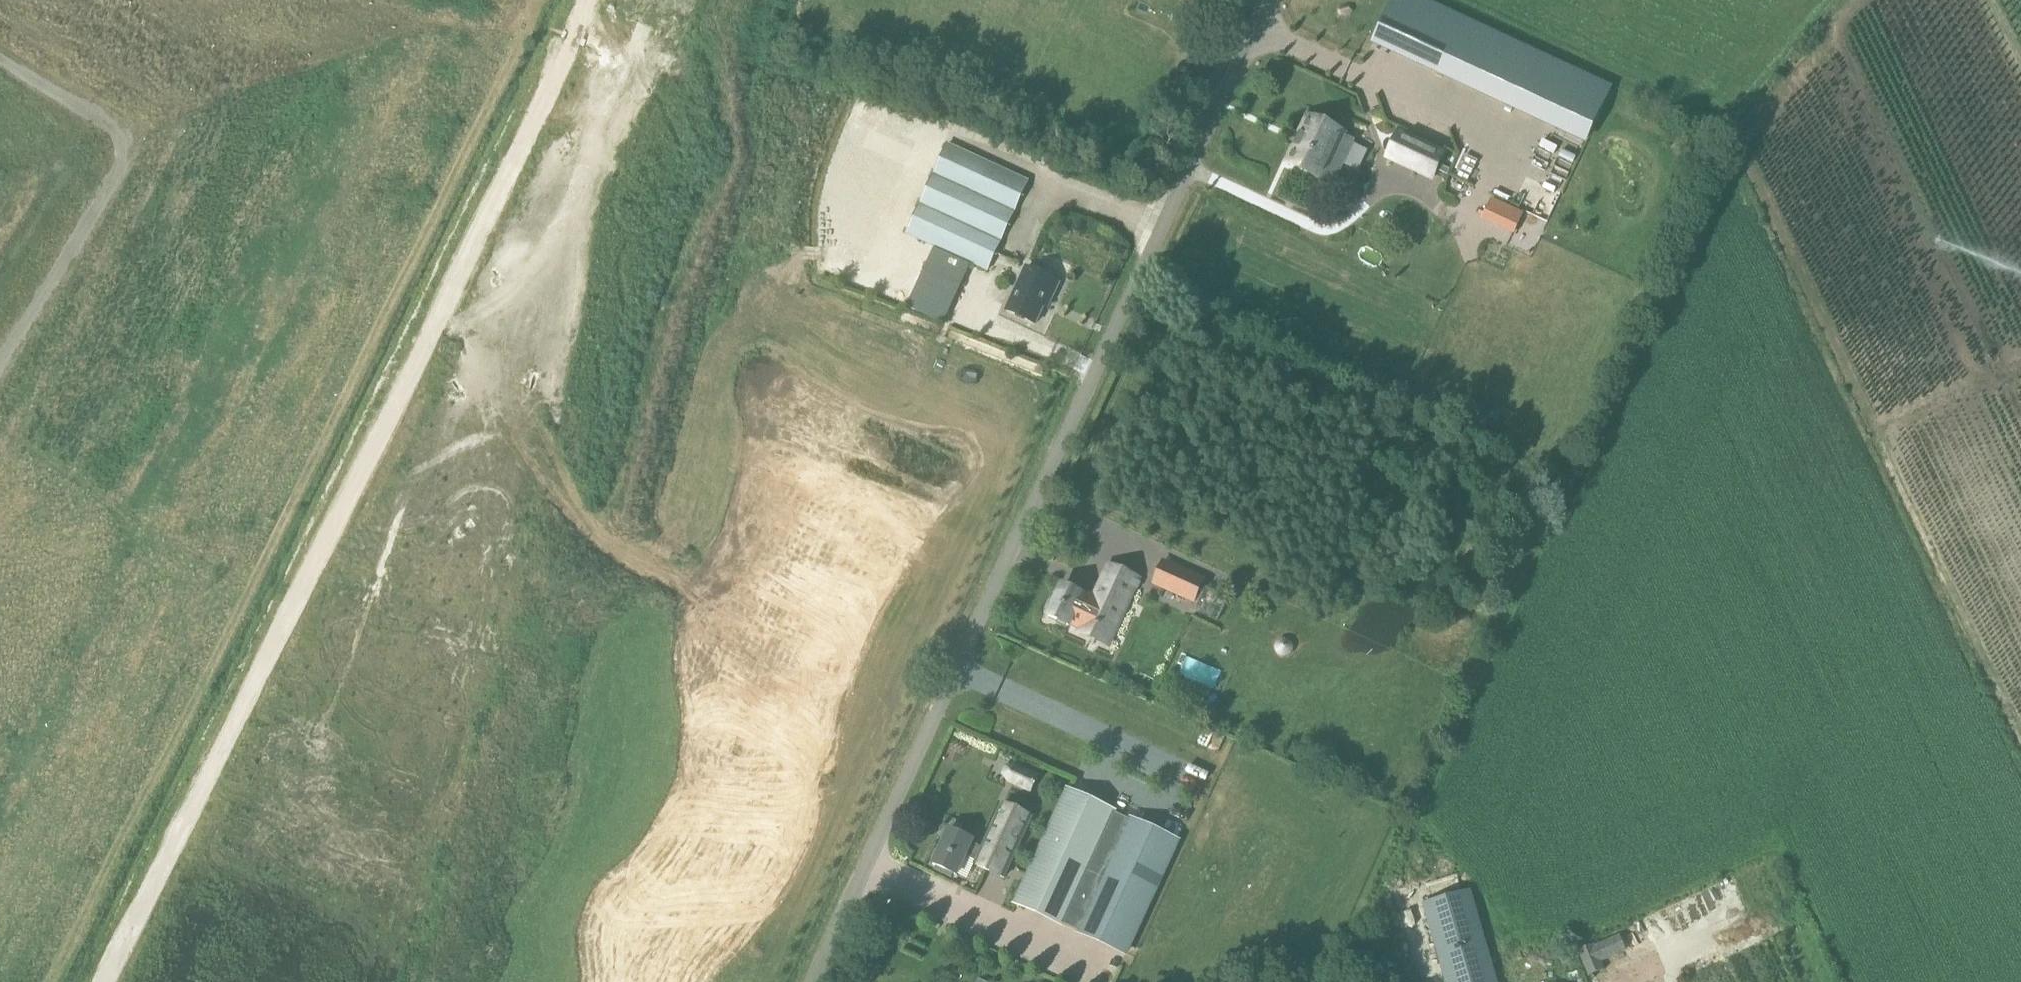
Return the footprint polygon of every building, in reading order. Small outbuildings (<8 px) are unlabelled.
[(1376,39),(1466,80),(1587,136),(1591,138),(1605,108),(1614,88),(1610,86),(1489,30),(1424,0),(1394,0),(1376,39)] [(1358,141),(1309,119),(1296,147),(1300,148),(1292,165),(1320,178),(1329,159),(1346,167),(1358,141)] [(1433,181),(1448,151),(1399,128),(1385,158),(1433,181)] [(906,234),(988,272),(1030,181),(947,143),(906,234)] [(1482,220),(1514,234),(1524,213),(1492,198),(1482,220)] [(1052,299),(1059,283),(1026,268),(1006,311),(1036,324),(1048,297),(1052,299)] [(1088,620),(1115,632),(1139,579),(1109,565),(1093,601),(1083,598),(1084,596),(1062,586),(1049,615),(1070,625),(1070,626),(1083,630),(1088,620)] [(1174,567),(1165,587),(1196,602),(1205,581),(1174,567)] [(1205,588),(1195,610),(1218,620),(1228,599),(1205,588)] [(1033,793),(1039,776),(1006,764),(1001,776),(1007,778),(1006,783),(1033,793)] [(1017,903),(1062,924),(1114,812),(1069,791),(1017,903)] [(950,829),(933,865),(957,876),(966,856),(976,861),(975,864),(1005,879),(1033,818),(1003,803),(982,848),(972,843),(974,840),(950,829)] [(1082,934),(1131,956),(1183,844),(1134,821),(1082,934)] [(1424,905),(1446,981),(1498,981),(1471,891),(1424,905)] [(902,928),(898,936),(920,948),(924,940),(902,928)] [(1600,964),(1626,952),(1619,937),(1615,939),(1612,931),(1590,941),(1593,946),(1577,953),(1589,979),(1604,972),(1600,964)]
